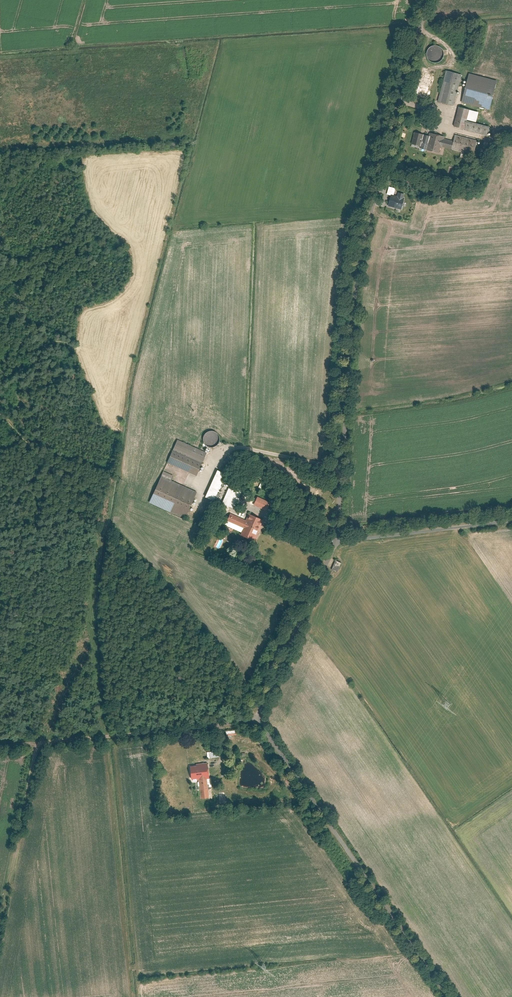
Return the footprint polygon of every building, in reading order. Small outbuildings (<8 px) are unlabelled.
[(423,50),(422,53),(425,60),(429,62),(435,62),(440,58),(441,53),(440,48),(436,45),(429,44),(425,46),(423,50)] [(440,101),(455,105),(462,76),(448,72),(440,101)] [(496,83),(469,76),(462,103),(490,110),(496,83)] [(416,88),(414,97),(429,101),(431,91),(416,88)] [(488,137),(490,128),(474,124),(477,113),(457,108),(452,127),(488,137)] [(410,145),(425,149),(425,151),(438,155),(440,147),(450,150),(453,140),(442,138),(442,137),(429,133),(428,136),(414,132),(410,145)] [(453,140),(450,150),(472,155),(475,142),(454,136),(453,140)] [(391,195),(389,205),(392,206),(391,207),(397,208),(397,207),(401,209),(404,199),(402,198),(404,194),(399,193),(398,197),(391,195)] [(204,437),(203,441),(206,447),(210,450),(216,449),(221,446),(222,441),(221,435),(218,432),(211,431),(206,434),(204,437)] [(179,440),(169,464),(198,476),(208,452),(179,440)] [(218,472),(207,497),(216,501),(226,479),(227,476),(218,472)] [(165,473),(151,503),(187,519),(198,494),(172,482),(174,477),(165,473)] [(231,487),(223,505),(234,510),(242,493),(231,487)] [(259,497),(255,505),(268,512),(272,504),(259,497)] [(250,516),(248,521),(231,514),(228,521),(245,529),(242,536),(256,541),(264,522),(250,516)] [(339,572),(343,562),(337,560),(333,569),(339,572)] [(208,796),(207,778),(209,778),(207,761),(198,761),(198,766),(192,767),(193,779),(199,778),(200,796),(208,796)]
